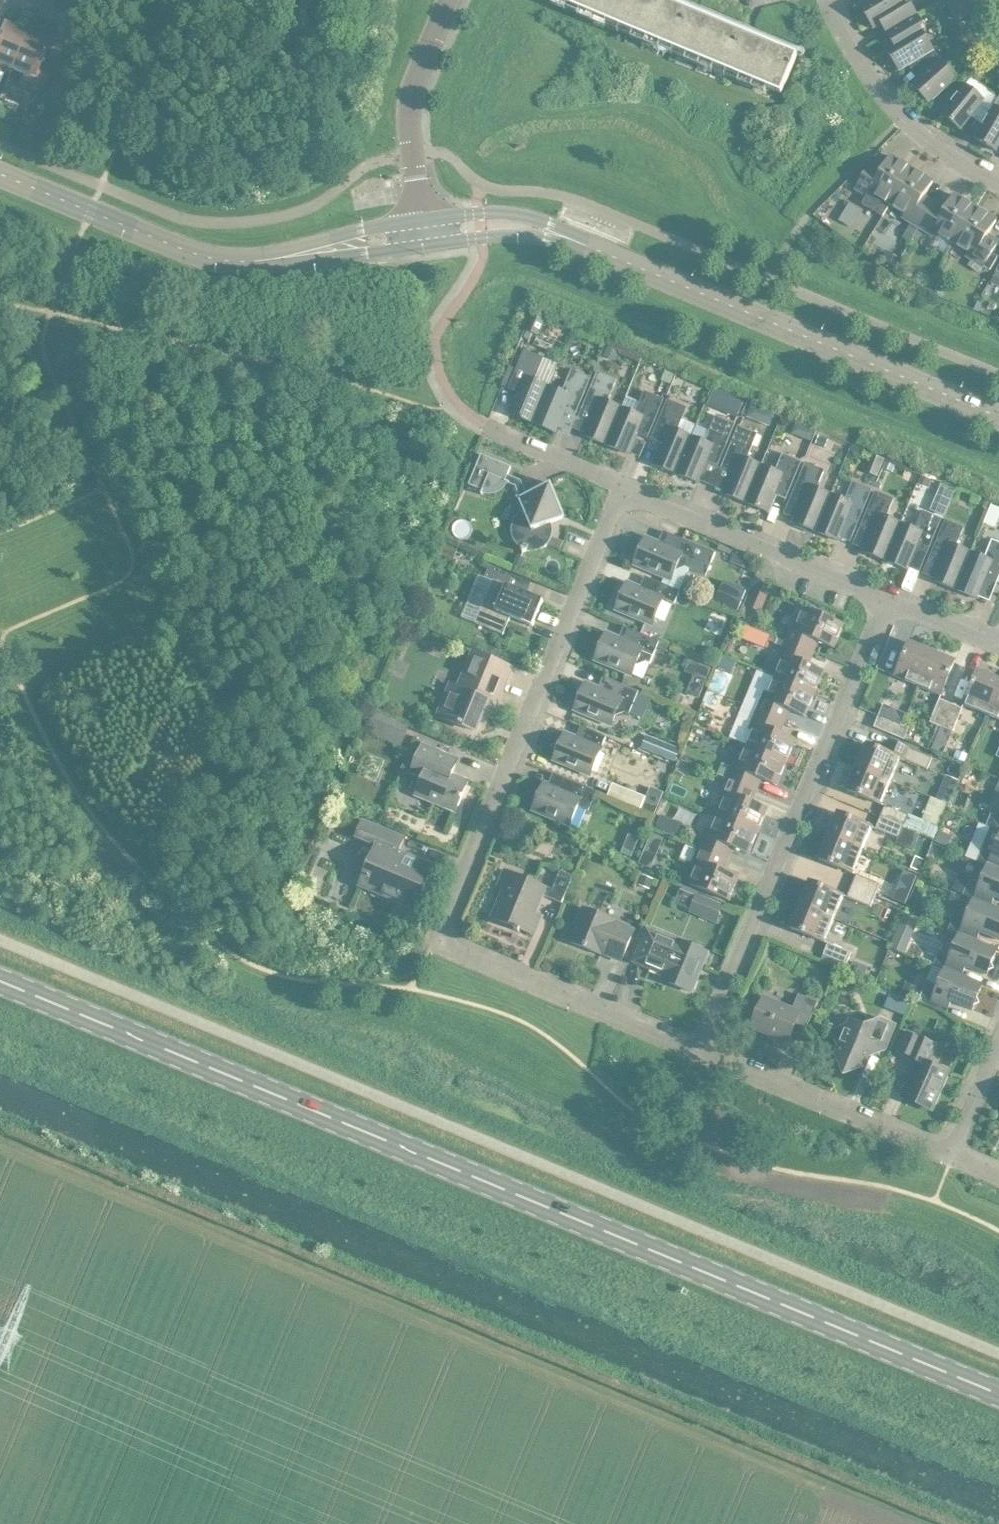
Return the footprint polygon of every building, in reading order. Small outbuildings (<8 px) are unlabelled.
[(792,52),(666,0),(556,0),(780,93),(796,54),(792,52)] [(916,15),(910,4),(906,6),(902,0),(867,0),(859,5),(872,28),(880,23),(886,33),(916,15)] [(923,26),(916,15),(886,33),(892,43),(885,48),(898,70),(907,65),(915,77),(940,55),(935,46),(932,49),(919,28),(923,26)] [(11,68),(26,32),(3,22),(0,30),(0,63),(11,68)] [(26,32),(11,68),(23,73),(20,82),(42,91),(52,68),(40,63),(42,57),(43,58),(45,53),(44,53),(49,41),(26,32)] [(912,85),(928,103),(956,78),(940,60),(912,85)] [(949,89),(934,108),(960,129),(983,100),(965,84),(956,95),(949,89)] [(974,138),(995,150),(998,143),(998,96),(974,138)] [(882,216),(889,204),(911,168),(890,155),(881,170),(870,163),(854,188),(866,195),(861,203),(882,216)] [(932,181),(911,168),(889,204),(909,216),(907,220),(918,227),(934,202),(923,195),(932,181)] [(934,202),(918,227),(930,234),(932,230),(953,243),(974,207),(953,194),(944,208),(934,202)] [(974,207),(953,243),(965,250),(962,254),(970,259),(966,266),(978,273),(998,241),(987,234),(996,220),(974,207)] [(878,225),(870,239),(882,246),(890,231),(878,225)] [(983,298),(991,280),(976,274),(969,292),(983,298)] [(528,330),(523,341),(531,344),(536,333),(528,330)] [(618,351),(607,346),(604,354),(615,358),(618,351)] [(516,369),(508,389),(518,393),(510,413),(532,423),(548,386),(534,380),(543,358),(524,350),(516,369)] [(548,386),(532,423),(555,432),(563,412),(574,416),(590,378),(571,370),(562,392),(548,386)] [(596,371),(580,410),(591,415),(583,434),(583,435),(605,444),(620,407),(607,401),(616,379),(596,371)] [(620,407),(605,444),(627,453),(628,452),(634,438),(636,433),(647,438),(663,399),(643,391),(634,413),(620,407)] [(675,473),(690,436),(676,430),(686,407),(666,399),(650,439),(661,443),(652,464),(675,473)] [(751,405),(747,416),(751,417),(759,415),(762,409),(751,405)] [(704,442),(690,436),(675,473),(697,482),(705,462),(716,466),(734,423),(715,415),(704,442)] [(745,502),(760,465),(746,459),(757,433),(738,425),(720,468),(731,472),(722,493),(745,502)] [(805,427),(802,433),(804,438),(810,441),(814,430),(805,427)] [(818,434),(815,443),(824,447),(827,438),(818,434)] [(480,453),(467,483),(481,489),(479,493),(483,494),(488,495),(492,494),(496,493),(500,491),(503,488),(506,485),(507,483),(515,486),(519,496),(517,497),(518,500),(514,501),(510,505),(506,509),(502,513),(502,515),(501,517),(512,522),(511,523),(510,526),(510,530),(510,534),(511,537),(513,540),(515,543),(517,546),(520,548),(522,552),(526,550),(528,551),(532,551),(535,550),(539,549),(542,548),(545,545),(547,543),(549,540),(550,538),(546,536),(547,533),(547,530),(547,527),(546,524),(550,522),(564,516),(550,483),(528,492),(526,493),(521,480),(506,474),(509,466),(480,453)] [(774,471),(760,465),(745,502),(767,511),(776,491),(786,495),(801,461),(782,453),(774,471)] [(873,454),(865,472),(877,477),(884,459),(873,454)] [(805,462),(790,497),(801,501),(792,522),(815,531),(830,494),(816,488),(824,470),(805,462)] [(884,462),(882,468),(891,471),(893,465),(884,462)] [(930,479),(921,475),(918,483),(927,486),(930,479)] [(830,494),(815,531),(837,540),(846,520),(856,524),(871,490),(852,482),(844,500),(830,494)] [(874,491),(860,526),(870,530),(862,551),(884,560),(900,523),(885,517),(893,499),(874,491)] [(932,502),(929,510),(943,515),(946,508),(932,502)] [(900,523),(884,560),(907,569),(915,549),(926,553),(940,519),(921,511),(914,529),(900,523)] [(944,520),(929,555),(940,559),(932,579),(954,589),(969,552),(955,546),(963,528),(944,520)] [(639,550),(634,563),(649,570),(650,573),(653,571),(665,576),(662,583),(679,590),(688,567),(705,575),(714,552),(698,545),(681,539),(676,551),(667,547),(663,546),(659,547),(657,543),(644,538),(643,541),(636,544),(639,550)] [(954,589),(977,598),(985,578),(996,582),(998,575),(998,543),(991,539),(984,558),(969,552),(954,589)] [(738,555),(735,564),(754,571),(757,562),(738,555)] [(483,601),(474,623),(502,634),(510,616),(532,626),(542,600),(507,586),(512,575),(489,565),(484,577),(492,580),(483,601)] [(620,595),(615,608),(631,615),(632,618),(635,617),(652,624),(662,598),(674,603),(679,590),(662,583),(657,595),(649,592),(648,592),(644,591),(640,592),(639,588),(626,583),(624,586),(618,589),(620,595)] [(765,592),(754,587),(746,605),(757,610),(765,592)] [(790,629),(785,641),(812,653),(817,641),(833,648),(842,624),(826,617),(827,614),(815,609),(813,612),(804,608),(794,631),(790,629)] [(600,646),(594,659),(610,665),(611,668),(614,667),(631,674),(643,679),(649,663),(658,641),(641,634),(636,646),(628,642),(628,643),(623,641),(620,643),(618,638),(616,638),(605,633),(603,637),(597,639),(600,646)] [(771,664),(782,647),(772,640),(760,657),(771,664)] [(784,655),(781,662),(775,677),(814,693),(823,670),(808,664),(812,653),(785,641),(780,653),(784,655)] [(917,685),(931,651),(908,641),(894,675),(917,685)] [(494,706),(506,678),(510,667),(472,651),(459,684),(451,681),(438,713),(440,717),(472,730),(476,728),(482,713),(486,714),(488,707),(490,708),(494,706)] [(931,651),(917,685),(940,695),(954,661),(931,651)] [(721,656),(716,668),(730,674),(735,662),(721,656)] [(689,659),(684,671),(693,675),(685,693),(698,698),(710,668),(689,659)] [(986,713),(998,682),(998,679),(977,670),(962,704),(986,713)] [(814,693),(775,677),(766,699),(761,697),(756,710),(780,720),(785,708),(804,716),(814,693)] [(986,713),(998,719),(998,682),(986,713)] [(597,688),(584,683),(583,687),(576,689),(579,696),(573,709),(589,715),(590,718),(593,717),(610,724),(614,716),(625,711),(628,713),(638,691),(621,684),(616,696),(607,692),(607,693),(603,691),(599,693),(597,688)] [(938,698),(929,722),(940,726),(950,703),(938,698)] [(961,708),(950,703),(940,726),(951,731),(961,708)] [(756,724),(746,746),(785,762),(795,739),(775,731),(780,720),(756,710),(751,722),(756,724)] [(896,736),(901,724),(878,715),(873,726),(896,736)] [(576,738),(563,733),(562,737),(555,739),(558,746),(553,759),(568,765),(569,768),(572,767),(590,774),(605,736),(584,727),(580,737),(576,738)] [(638,747),(662,757),(667,745),(643,735),(638,747)] [(856,767),(890,781),(898,760),(902,761),(902,760),(926,770),(931,758),(888,740),(883,751),(865,743),(856,767)] [(455,812),(468,780),(455,775),(462,760),(422,744),(409,773),(421,778),(414,795),(455,812)] [(785,762),(746,746),(737,768),(733,766),(728,779),(752,788),(756,777),(776,785),(785,762)] [(956,749),(953,757),(963,762),(967,754),(956,749)] [(721,763),(716,773),(727,777),(731,767),(721,763)] [(880,804),(890,781),(856,767),(846,790),(880,804)] [(945,775),(936,798),(948,803),(957,779),(945,775)] [(555,789),(543,783),(541,787),(535,790),(537,796),(532,809),(547,815),(548,818),(551,817),(569,824),(576,806),(587,811),(596,791),(563,778),(559,787),(555,789)] [(752,788),(728,779),(723,791),(727,793),(718,815),(757,831),(766,808),(747,800),(752,788)] [(648,790),(640,809),(653,814),(662,792),(653,788),(648,790)] [(879,817),(903,826),(907,815),(884,805),(879,817)] [(998,830),(998,806),(995,814),(991,812),(986,824),(990,826),(998,830)] [(827,835),(861,850),(871,826),(837,812),(827,835)] [(660,814),(655,826),(666,830),(670,819),(660,814)] [(757,831),(718,815),(709,837),(704,835),(699,847),(723,857),(728,846),(747,854),(757,831)] [(874,828),(898,838),(903,826),(879,817),(874,828)] [(403,838),(362,821),(356,837),(376,845),(365,871),(361,870),(358,878),(362,879),(360,885),(415,908),(432,867),(397,852),(403,838)] [(998,870),(998,830),(990,826),(976,861),(987,866),(998,871),(998,870)] [(938,830),(934,841),(944,846),(949,835),(938,830)] [(852,873),(861,850),(827,835),(817,859),(852,873)] [(633,843),(625,839),(620,850),(629,854),(633,843)] [(723,857),(699,847),(694,860),(699,861),(689,884),(728,900),(738,877),(722,870),(727,858),(723,857)] [(644,848),(638,863),(650,868),(656,853),(644,848)] [(915,856),(910,867),(918,870),(923,859),(915,856)] [(987,866),(981,880),(970,875),(961,896),(973,900),(984,905),(989,894),(998,898),(998,870),(998,871),(987,866)] [(559,870),(551,889),(504,870),(497,886),(506,889),(494,917),(493,917),(493,918),(514,926),(513,929),(518,931),(519,928),(533,934),(541,915),(532,911),(539,894),(561,903),(572,875),(559,870)] [(641,874),(637,884),(648,888),(652,878),(641,874)] [(851,885),(874,895),(879,884),(856,874),(851,885)] [(799,904),(833,918),(842,895),(808,881),(799,904)] [(846,897),(869,907),(874,895),(851,885),(846,897)] [(696,895),(696,896),(690,909),(690,911),(715,921),(722,905),(696,895)] [(973,900),(967,915),(956,910),(947,931),(970,940),(975,929),(998,939),(998,911),(984,905),(973,900)] [(833,918),(799,904),(789,927),(823,942),(833,918)] [(582,907),(569,941),(599,954),(600,953),(621,961),(634,930),(613,921),(613,920),(582,907)] [(632,961),(664,974),(662,979),(690,991),(707,952),(678,940),(677,942),(646,929),(632,961)] [(955,975),(960,963),(986,974),(996,951),(970,940),(947,931),(933,966),(955,975)] [(893,937),(889,946),(904,953),(908,944),(893,937)] [(850,952),(827,943),(822,954),(845,964),(850,952)] [(852,961),(848,970),(863,976),(867,967),(852,961)] [(981,985),(955,975),(933,966),(932,965),(926,979),(927,980),(918,1000),(941,1010),(946,998),(971,1009),(981,985)] [(905,982),(901,992),(913,997),(917,987),(905,982)] [(879,987),(877,991),(887,995),(889,991),(879,987)] [(792,1009),(762,997),(750,1026),(787,1042),(794,1023),(806,1028),(816,1002),(798,994),(792,1009)] [(836,1055),(843,1074),(862,1066),(871,1045),(882,1049),(892,1025),(879,1019),(867,1025),(866,1028),(850,1021),(848,1024),(832,1031),(839,1048),(836,1055)] [(936,1044),(902,1030),(892,1052),(917,1062),(903,1095),(931,1107),(947,1071),(928,1063),(936,1044)]
